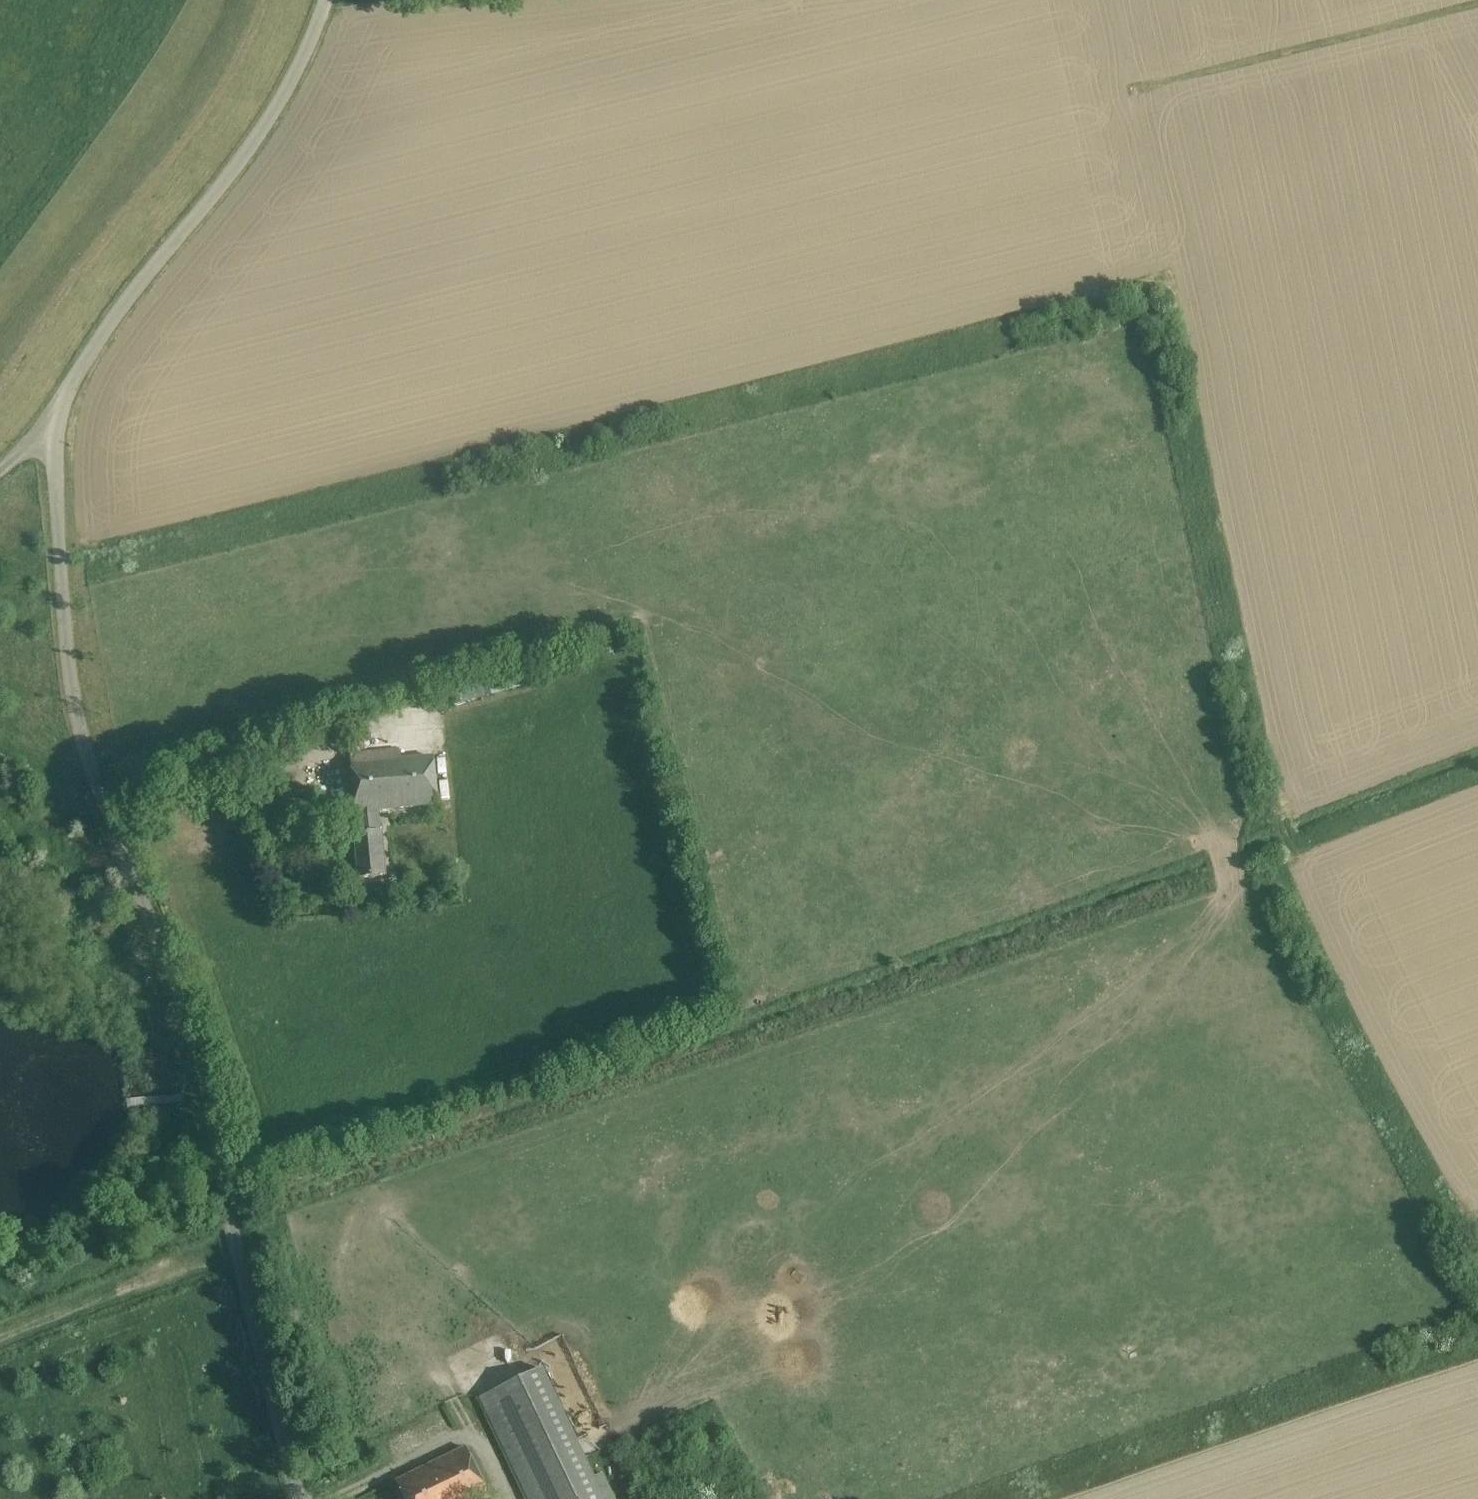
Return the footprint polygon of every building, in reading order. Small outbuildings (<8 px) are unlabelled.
[(520,689),(514,667),(428,692),(432,707),(453,702),(454,708),(520,689)] [(402,760),(400,749),(371,752),(351,754),(356,813),(359,812),(361,836),(357,837),(361,878),(386,876),(382,834),(380,835),(378,810),(439,805),(435,757),(402,760)] [(542,1368),(481,1397),(529,1498),(605,1498),(542,1368)] [(397,1482),(405,1498),(486,1498),(491,1496),(467,1447),(415,1473),(397,1482)]
